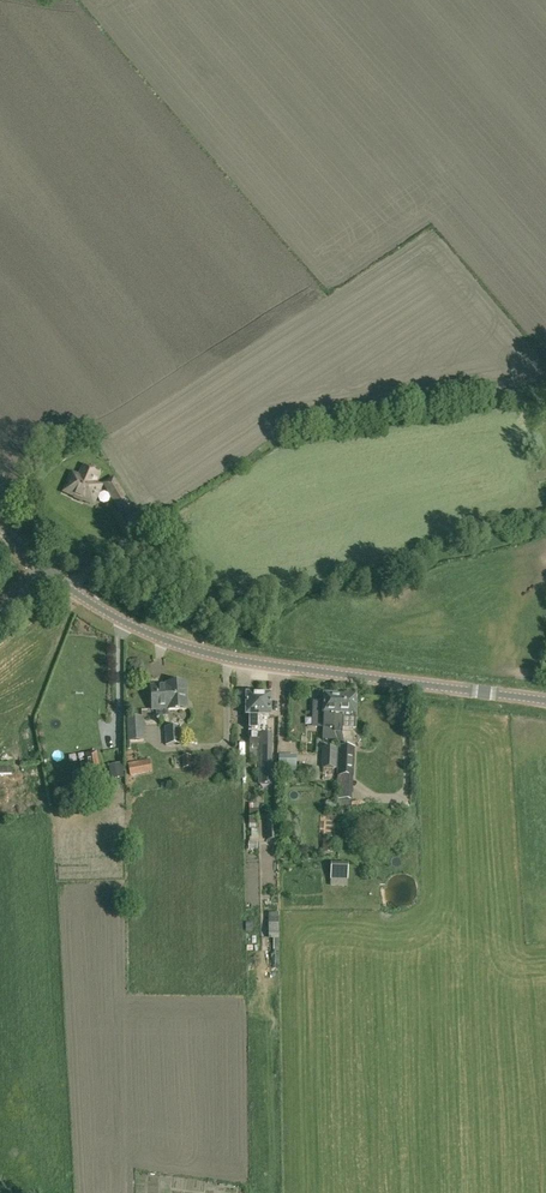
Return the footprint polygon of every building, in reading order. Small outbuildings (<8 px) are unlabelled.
[(100,487),(93,484),(98,473),(84,467),(79,478),(72,474),(65,492),(93,504),(100,487)] [(127,503),(118,488),(113,480),(105,485),(119,508),(127,503)] [(149,546),(141,537),(133,543),(141,552),(149,546)] [(139,554),(132,544),(124,550),(131,560),(139,554)] [(153,710),(168,709),(168,710),(187,709),(186,683),(167,684),(167,686),(152,687),(153,710)] [(254,693),(247,693),(247,695),(246,695),(245,717),(248,717),(249,730),(249,736),(250,755),(258,755),(258,739),(258,736),(258,731),(258,717),(258,696),(254,696),(254,693)] [(264,736),(265,717),(270,718),(271,696),(269,696),(269,694),(262,694),(262,696),(258,696),(258,717),(258,731),(258,736),(264,736)] [(313,702),(312,715),(318,715),(317,725),(323,725),(322,740),(336,740),(334,733),(336,697),(323,696),(323,703),(313,702)] [(353,776),(355,748),(345,747),(341,733),(342,728),(355,729),(355,716),(356,698),(336,697),(334,733),(336,740),(339,747),(337,775),(353,776)] [(144,741),(144,735),(142,718),(127,719),(129,736),(127,736),(128,743),(144,741)] [(164,728),(165,746),(181,745),(180,728),(164,728)] [(258,762),(258,775),(272,775),(272,736),(264,736),(258,736),(258,739),(258,755),(258,762)] [(336,769),(337,750),(323,749),(322,768),(336,769)] [(83,783),(61,789),(65,801),(70,799),(84,795),(94,789),(94,787),(93,777),(99,776),(96,754),(86,755),(87,761),(80,762),(84,778),(82,778),(83,783)] [(191,755),(182,756),(183,769),(192,768),(191,755)] [(278,775),(296,775),(296,756),(278,756),(278,775)] [(130,777),(140,774),(138,762),(127,764),(130,777)] [(121,763),(108,766),(111,780),(124,777),(121,763)] [(249,810),(249,826),(250,826),(258,826),(258,811),(258,810),(249,810)] [(267,841),(277,840),(276,816),(266,816),(267,841)] [(323,841),(322,853),(333,854),(333,841),(323,841)] [(331,880),(347,880),(348,863),(331,863),(331,880)] [(269,913),(269,925),(277,925),(277,913),(269,913)] [(269,925),(268,938),(277,938),(277,925),(269,925)]
